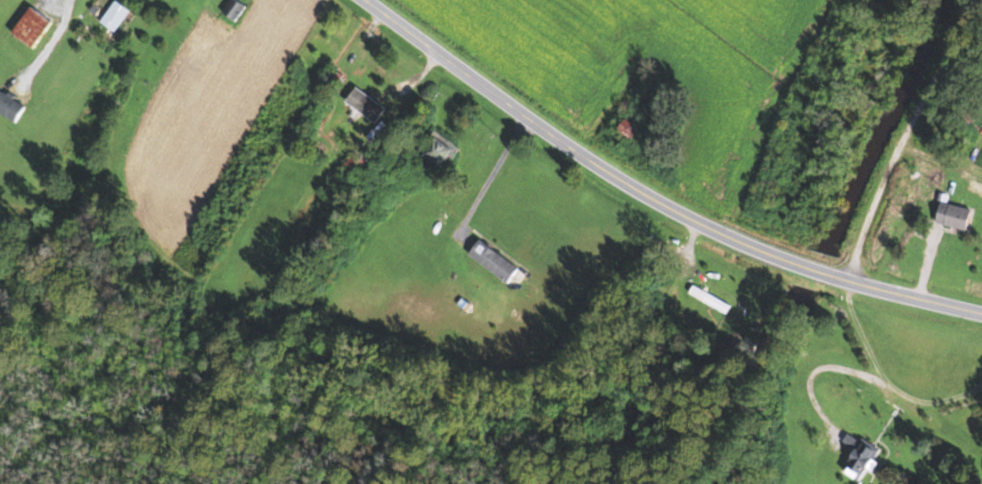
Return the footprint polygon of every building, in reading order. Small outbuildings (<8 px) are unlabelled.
[(100,22),(114,33),(131,11),(116,0),(100,22)] [(236,21),(245,6),(234,0),(230,0),(223,14),(236,21)] [(12,34),(33,49),(52,23),(31,8),(12,34)] [(328,83),(335,86),(339,78),(332,74),(328,83)] [(15,122),(26,106),(0,89),(0,113),(15,122)] [(618,129),(629,139),(648,119),(637,109),(618,129)] [(460,148),(440,133),(415,165),(435,181),(460,148)] [(370,162),(358,150),(343,165),(355,177),(370,162)] [(966,231),(972,212),(942,203),(937,223),(966,231)] [(469,253),(508,282),(518,268),(480,239),(469,253)] [(730,305),(694,285),(689,293),(726,313),(730,305)] [(845,469),(860,479),(879,450),(864,440),(845,469)]
